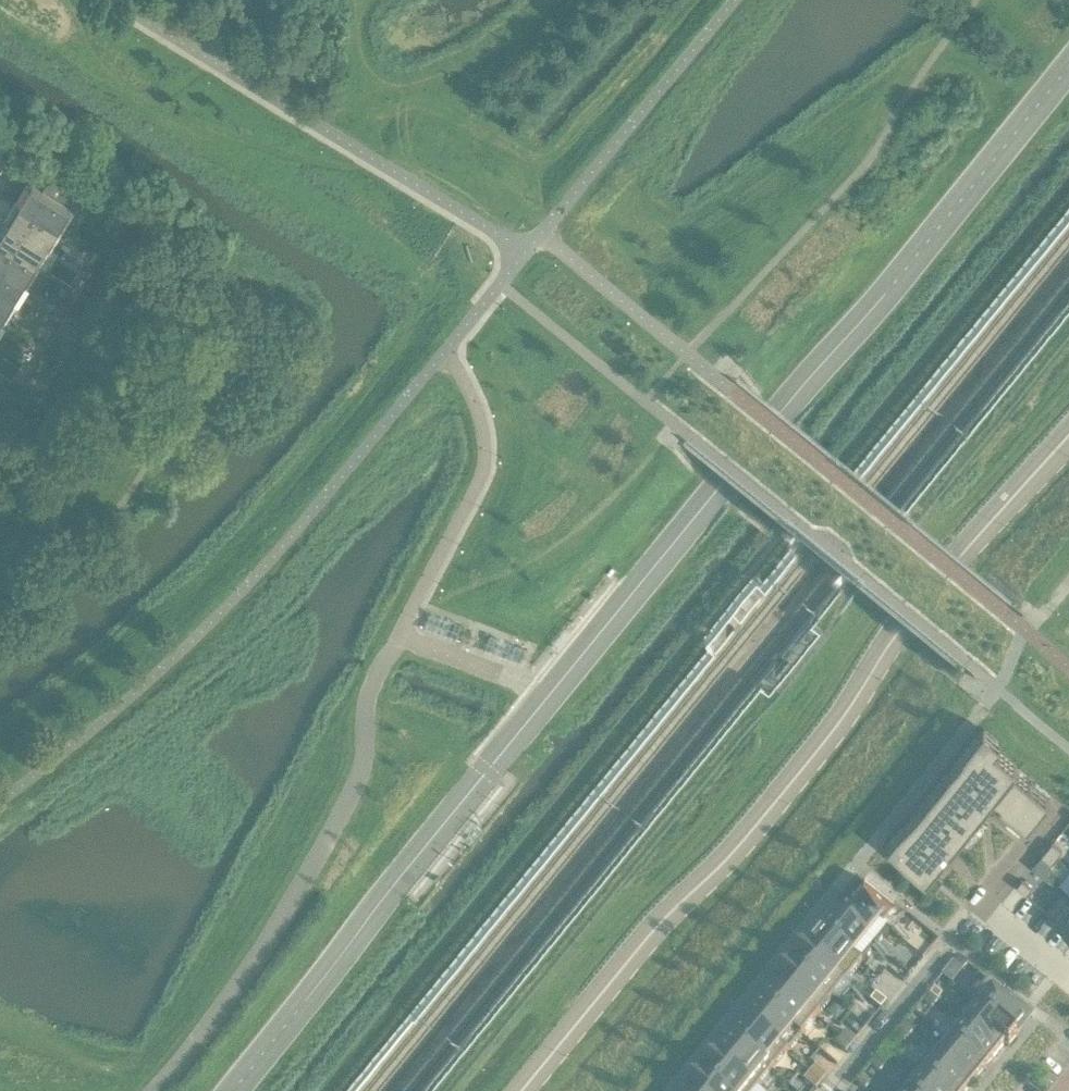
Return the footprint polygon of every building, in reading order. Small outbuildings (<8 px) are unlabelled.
[(20,203),(59,227),(72,207),(33,182),(20,203)] [(59,227),(20,203),(8,222),(47,246),(59,227)] [(8,222),(0,235),(0,241),(36,263),(47,246),(8,222)] [(0,241),(0,268),(24,283),(36,263),(0,241)] [(0,268),(0,292),(13,300),(24,283),(0,268)] [(0,292),(0,319),(1,320),(13,300),(0,292)] [(889,842),(888,844),(890,846),(920,870),(926,875),(990,797),(1009,812),(1023,824),(1027,827),(1049,799),(1013,769),(1017,764),(996,746),(979,733),(979,732),(889,842)] [(1062,850),(1052,842),(1047,849),(1057,857),(1062,850)] [(1051,863),(1057,857),(1047,849),(1041,855),(1051,863)] [(864,878),(849,896),(889,929),(904,911),(893,902),(864,878)] [(1032,887),(1022,879),(1016,886),(1026,894),(1032,887)] [(1046,910),(1054,916),(1068,929),(1068,896),(1062,890),(1046,910)] [(849,896),(834,915),(874,947),(889,929),(849,896)] [(834,915),(821,931),(861,963),(874,947),(834,915)] [(821,931),(807,947),(848,980),(861,963),(821,931)] [(806,945),(790,964),(832,999),(848,980),(807,947),(806,945)] [(960,957),(954,964),(963,971),(968,964),(960,957)] [(790,964),(774,984),(776,985),(816,1018),(832,999),(790,964)] [(1030,1014),(990,981),(975,999),(1015,1032),(1030,1014)] [(776,985),(762,1002),(802,1035),(816,1018),(776,985)] [(929,994),(938,1001),(943,995),(935,988),(929,994)] [(938,1001),(929,994),(924,1001),(932,1008),(938,1001)] [(1015,1032),(975,999),(972,1003),(979,1008),(967,1023),(1000,1050),(1005,1044),(1008,1047),(1017,1036),(1014,1033),(1015,1032)] [(762,1002),(747,1021),(787,1053),(802,1035),(762,1002)] [(747,1021),(732,1039),(772,1072),(787,1053),(747,1021)] [(901,1029),(910,1035),(915,1029),(907,1022),(901,1029)] [(1000,1050),(967,1023),(953,1040),(946,1035),(986,1068),(1000,1050)] [(901,1029),(896,1035),(904,1042),(910,1035),(901,1029)] [(846,1030),(835,1043),(846,1052),(857,1039),(846,1030)] [(946,1035),(931,1053),(971,1085),(986,1068),(946,1035)] [(732,1039),(718,1056),(758,1089),(772,1072),(732,1039)] [(971,1085),(931,1053),(917,1071),(941,1090),(966,1090),(971,1085)] [(700,1074),(721,1090),(756,1090),(758,1089),(718,1056),(716,1055),(700,1074)] [(880,1072),(885,1065),(877,1058),(871,1065),(880,1072)] [(815,1065),(804,1079),(816,1089),(827,1075),(815,1065)] [(917,1071),(902,1088),(905,1090),(941,1090),(917,1071)] [(686,1090),(721,1090),(700,1074),(686,1090)] [(865,1089),(871,1083),(863,1076),(857,1082),(865,1089)]
